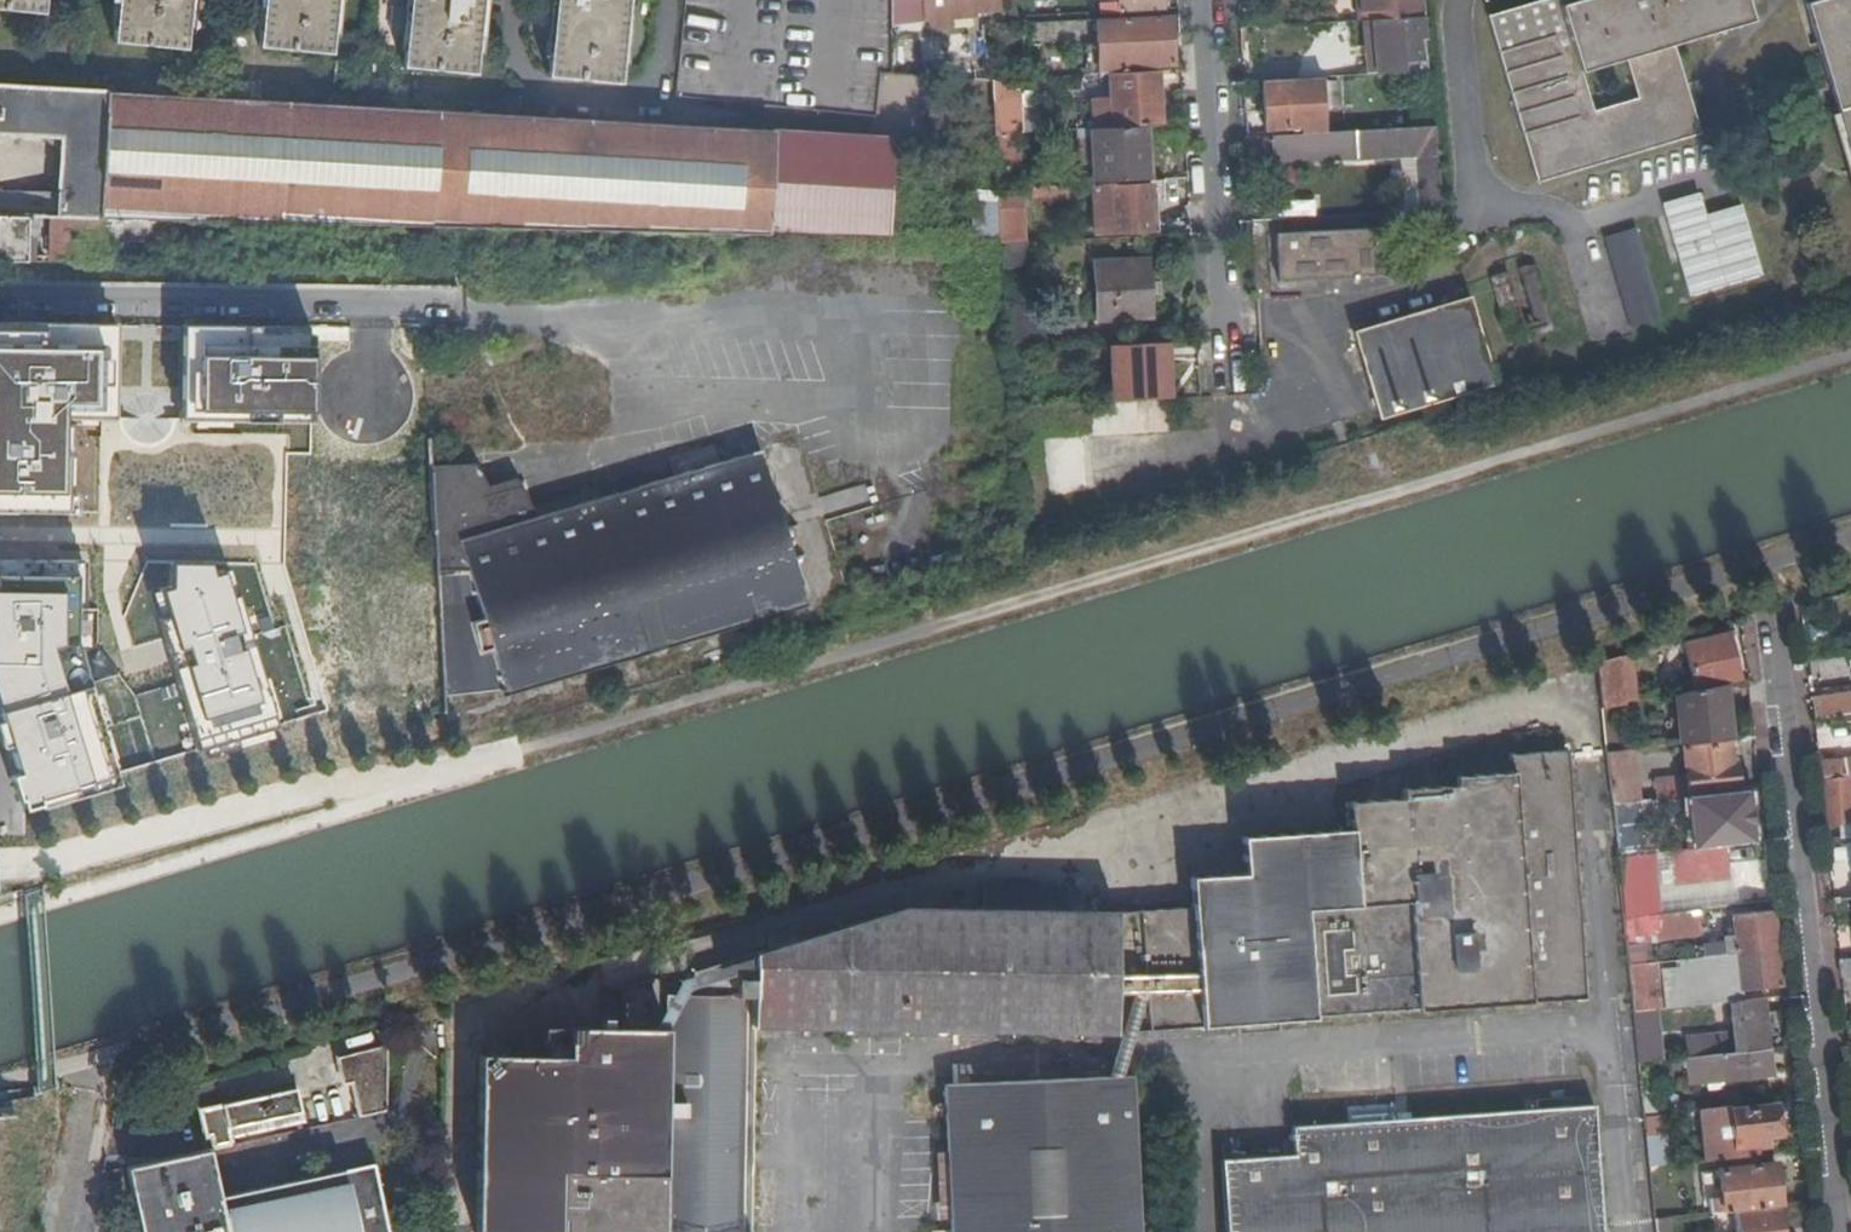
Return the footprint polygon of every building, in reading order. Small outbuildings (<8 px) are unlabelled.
[(45,0),(0,0),(0,10),(43,15),(45,0)] [(113,42),(184,50),(190,0),(117,0),(113,42)] [(259,47),(331,55),(337,0),(264,0),(259,47)] [(483,0),(409,0),(402,67),(476,74),(483,0)] [(546,76),(619,85),(628,0),(555,0),(546,76)] [(680,96),(880,117),(881,72),(892,72),(893,0),(689,0),(680,96)] [(917,19),(966,17),(965,11),(998,9),(998,0),(916,0),(917,19)] [(1163,0),(1120,0),(1120,2),(1096,3),(1097,13),(1164,9),(1163,0)] [(1424,0),(1362,0),(1363,18),(1390,16),(1390,19),(1425,18),(1424,0)] [(1536,181),(1697,134),(1670,44),(1749,20),(1743,0),(1543,0),(1487,17),(1536,181)] [(1804,4),(1850,160),(1850,0),(1818,0),(1804,4)] [(1175,64),(1172,15),(1030,23),(1031,39),(1023,40),(1024,50),(1100,45),(1100,39),(1127,38),(1129,66),(1175,64)] [(1427,37),(1425,18),(1390,19),(1374,20),(1378,53),(1367,54),(1369,75),(1407,73),(1406,60),(1421,59),(1419,38),(1427,37)] [(1378,53),(1374,20),(1365,20),(1367,54),(1378,53)] [(1162,125),(1159,71),(1111,73),(1114,128),(1147,126),(1162,125)] [(1328,132),(1325,77),(1264,81),(1267,128),(1302,127),(1302,133),(1328,132)] [(29,217),(29,215),(432,225),(432,226),(705,233),(889,237),(893,138),(748,129),(106,91),(0,85),(0,133),(60,136),(58,188),(0,184),(0,216),(29,217)] [(1095,183),(1150,181),(1147,126),(1114,128),(1092,129),(1095,183)] [(1440,180),(1435,126),(1328,132),(1302,133),(1274,135),(1275,160),(1349,161),(1360,161),(1421,159),(1423,181),(1440,180)] [(1078,184),(1095,183),(1092,129),(1075,130),(1078,184)] [(996,134),(996,144),(997,171),(1018,170),(1016,133),(996,134)] [(1443,208),(1440,180),(1423,181),(1422,181),(1425,208),(1443,208)] [(1150,183),(1112,185),(1115,234),(1152,233),(1150,183)] [(1152,233),(1160,233),(1157,183),(1150,183),(1152,233)] [(1096,235),(1115,234),(1112,185),(1094,186),(1096,235)] [(998,188),(1001,242),(1026,242),(1022,187),(998,188)] [(1029,188),(1029,200),(1061,201),(1062,189),(1029,188)] [(1661,203),(1689,295),(1760,274),(1739,204),(1703,215),(1697,193),(1661,203)] [(28,261),(29,217),(0,216),(0,260),(28,261)] [(52,218),(51,261),(106,262),(106,255),(100,255),(101,219),(52,218)] [(1630,326),(1661,316),(1633,227),(1602,237),(1630,326)] [(1387,228),(1277,233),(1279,282),(1389,276),(1387,228)] [(1027,264),(1026,242),(1001,242),(1002,265),(1027,264)] [(1150,260),(1097,263),(1099,319),(1154,316),(1150,260)] [(1530,319),(1545,316),(1537,268),(1521,271),(1530,319)] [(1455,342),(1451,303),(1354,331),(1380,419),(1460,396),(1455,342)] [(317,323),(184,329),(188,435),(309,436),(316,379),(317,323)] [(0,325),(0,445),(75,444),(127,435),(126,324),(0,325)] [(340,327),(339,361),(406,363),(407,329),(340,327)] [(1168,398),(1171,398),(1168,343),(1113,346),(1116,400),(1168,398)] [(1169,431),(1168,398),(1116,400),(1089,402),(1091,435),(1169,431)] [(1083,438),(1050,440),(1054,495),(1088,493),(1083,438)] [(0,445),(0,539),(23,539),(78,537),(75,444),(0,445)] [(761,448),(523,521),(505,489),(486,491),(469,471),(432,473),(437,572),(444,696),(506,690),(507,694),(809,600),(761,448)] [(0,567),(0,649),(66,641),(66,564),(0,567)] [(225,569),(144,595),(194,749),(275,723),(225,569)] [(357,693),(435,685),(426,597),(429,597),(426,570),(388,574),(391,602),(376,604),(378,624),(351,626),(357,693)] [(1695,690),(1705,688),(1738,680),(1727,632),(1684,643),(1695,690)] [(0,664),(0,730),(16,802),(117,782),(77,648),(0,664)] [(1623,704),(1618,657),(1597,663),(1602,708),(1609,707),(1623,704)] [(1729,740),(1724,684),(1705,688),(1695,690),(1677,694),(1682,745),(1729,740)] [(1810,698),(1813,718),(1850,711),(1850,691),(1810,698)] [(1609,707),(1602,708),(1604,728),(1611,727),(1609,707)] [(1611,727),(1604,728),(1606,755),(1626,752),(1623,725),(1611,727)] [(1687,798),(1689,798),(1688,794),(1738,788),(1736,765),(1731,765),(1728,743),(1683,748),(1686,775),(1654,779),(1657,801),(1687,798)] [(1191,907),(1161,909),(1167,1030),(1235,1023),(1425,1011),(1587,1000),(1569,749),(1508,754),(1509,772),(1455,776),(1455,785),(1401,789),(1402,798),(1348,802),(1350,829),(1241,837),(1244,874),(1190,877),(1191,907)] [(1626,752),(1606,755),(1612,805),(1638,803),(1633,752),(1626,752)] [(1817,762),(1819,778),(1846,775),(1845,759),(1817,762)] [(1846,775),(1847,777),(1826,779),(1829,824),(1850,823),(1850,775),(1846,775)] [(1689,798),(1687,798),(1692,848),(1726,845),(1753,842),(1747,791),(1689,798)] [(1644,853),(1638,803),(1612,805),(1617,857),(1644,853)] [(1729,871),(1726,845),(1692,848),(1675,850),(1678,877),(1729,871)] [(1624,918),(1654,914),(1648,853),(1644,853),(1617,857),(1624,918)] [(1729,871),(1678,877),(1682,911),(1701,909),(1732,905),(1729,871)] [(750,955),(748,1028),(850,1029),(988,1031),(1114,1033),(1167,1030),(1161,909),(1117,913),(1069,912),(1069,891),(1056,890),(1056,885),(907,882),(908,909),(771,949),(750,955)] [(1703,930),(1701,909),(1682,911),(1654,914),(1624,918),(1626,938),(1703,930)] [(1708,956),(1777,948),(1773,911),(1732,916),(1736,947),(1707,950),(1708,956)] [(1743,1001),(1742,991),(1781,987),(1777,948),(1708,956),(1676,960),(1681,1007),(1735,1002),(1743,1001)] [(748,1028),(750,955),(694,972),(694,998),(659,997),(658,1029),(632,1029),(579,1027),(579,1056),(534,1055),(510,1055),(471,1054),(466,1231),(744,1231),(748,1028)] [(1841,977),(1850,976),(1850,959),(1840,960),(1841,977)] [(1634,1012),(1655,1010),(1650,962),(1628,964),(1634,1012)] [(1741,1054),(1768,1051),(1763,999),(1743,1001),(1735,1002),(1736,1012),(1741,1054)] [(1718,1056),(1741,1054),(1736,1012),(1715,1014),(1718,1056)] [(579,1056),(579,1027),(535,1026),(534,1055),(579,1056)] [(386,1111),(388,1047),(339,1058),(344,1084),(353,1082),(360,1117),(386,1111)] [(1770,1077),(1768,1051),(1741,1054),(1718,1056),(1687,1060),(1689,1083),(1706,1081),(1707,1090),(1724,1088),(1723,1082),(1770,1077)] [(1136,1146),(1133,1076),(945,1085),(952,1231),(1141,1231),(1136,1146)] [(215,1146),(233,1142),(232,1135),(304,1120),(297,1087),(202,1106),(208,1136),(213,1135),(215,1146)] [(1754,1157),(1758,1157),(1757,1146),(1757,1137),(1765,1137),(1779,1136),(1775,1106),(1731,1110),(1731,1106),(1701,1109),(1707,1162),(1720,1161),(1746,1158),(1754,1157)] [(1227,1231),(1604,1231),(1598,1156),(1595,1109),(1411,1124),(1294,1133),(1296,1160),(1222,1166),(1227,1231)] [(1647,1137),(1650,1168),(1668,1166),(1665,1135),(1647,1137)] [(1757,1137),(1757,1146),(1765,1145),(1765,1137),(1757,1137)] [(1141,1231),(1165,1231),(1161,1145),(1136,1146),(1141,1231)] [(127,1164),(140,1223),(142,1231),(390,1231),(375,1162),(220,1195),(209,1147),(127,1164)] [(1747,1167),(1755,1166),(1754,1157),(1746,1158),(1747,1167)] [(1737,1211),(1779,1207),(1775,1164),(1755,1166),(1747,1167),(1746,1158),(1720,1161),(1722,1190),(1706,1192),(1707,1214),(1737,1211)] [(1780,1207),(1779,1207),(1737,1211),(1739,1231),(1782,1231),(1780,1207)]
